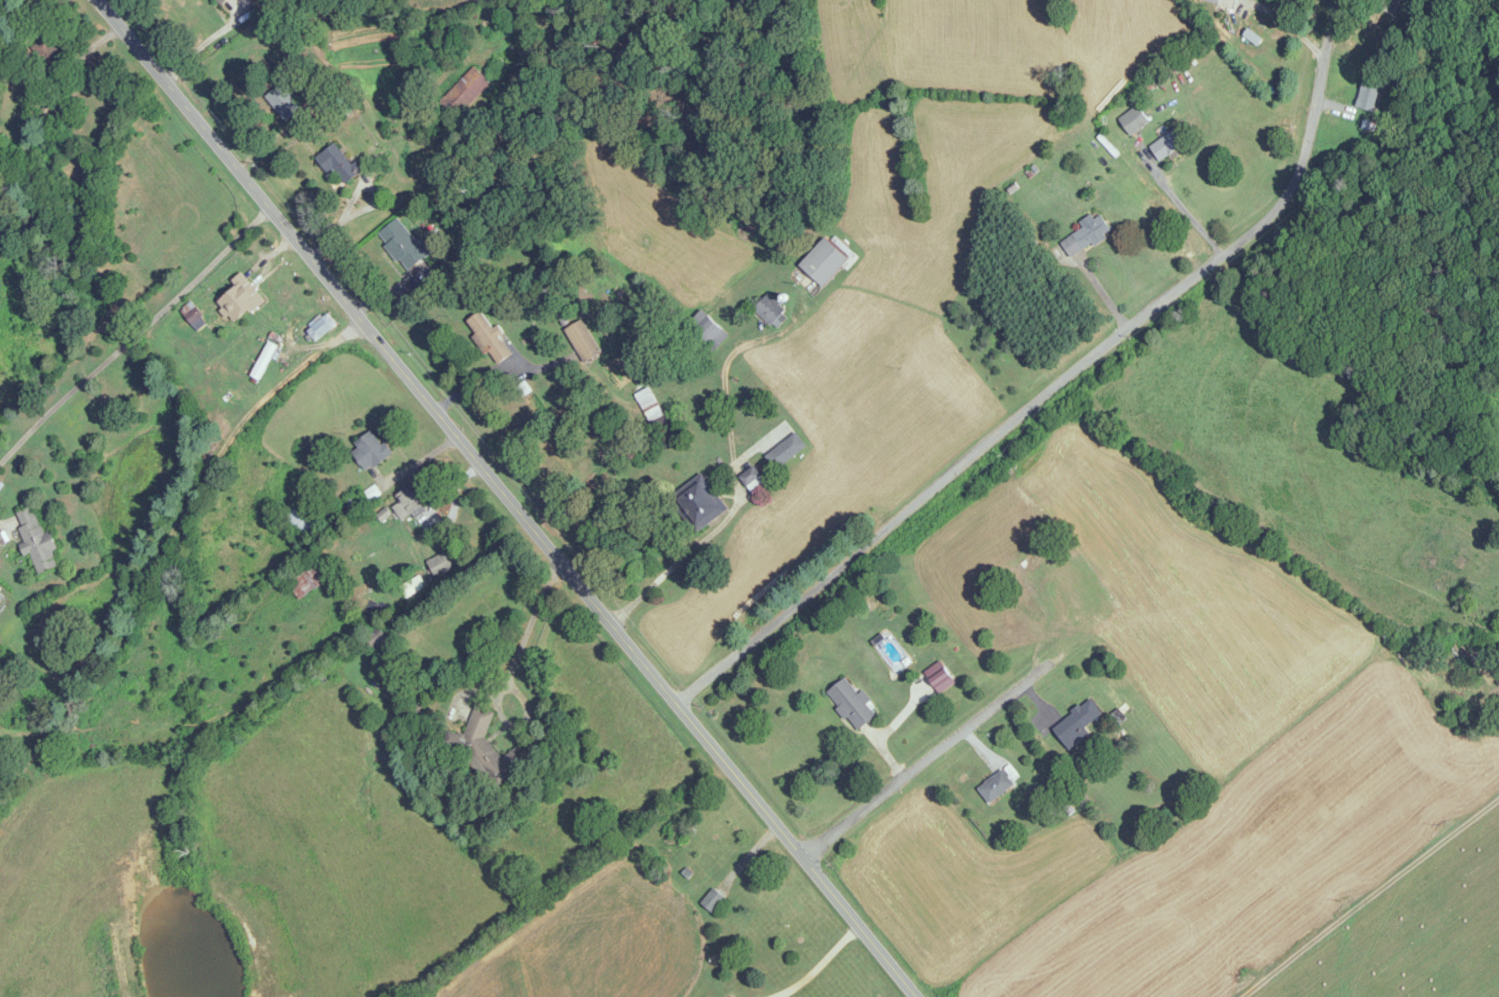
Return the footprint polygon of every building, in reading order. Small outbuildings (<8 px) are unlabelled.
[(1388,44),(1398,0),(1379,0),(1370,40),(1388,44)] [(31,49),(49,72),(66,58),(48,35),(31,49)] [(490,82),(473,67),(441,102),(458,117),(490,82)] [(304,108),(283,82),(265,97),(286,122),(304,108)] [(1372,112),(1380,88),(1364,82),(1355,106),(1372,112)] [(1149,122),(1137,106),(1119,120),(1131,136),(1149,122)] [(1185,143),(1175,129),(1150,147),(1160,162),(1185,143)] [(344,186),(364,171),(357,161),(352,165),(335,143),(316,158),(328,173),(332,170),(344,186)] [(1112,232),(1101,216),(1061,243),(1072,259),(1112,232)] [(378,233),(405,272),(433,252),(422,238),(415,243),(399,219),(378,233)] [(799,265),(822,288),(848,261),(826,239),(799,265)] [(264,301),(243,273),(231,281),(236,288),(217,302),(234,324),(264,301)] [(754,310),(776,330),(789,315),(767,295),(754,310)] [(500,336),(499,337),(484,310),(466,321),(484,351),(488,349),(497,364),(511,356),(500,336)] [(337,325),(327,313),(306,330),(316,342),(337,325)] [(696,334),(714,350),(728,335),(709,319),(696,334)] [(583,364),(601,354),(583,320),(565,329),(583,364)] [(278,347),(269,342),(250,376),(259,381),(278,347)] [(653,399),(650,389),(641,393),(644,402),(653,399)] [(350,447),(366,471),(391,455),(375,431),(350,447)] [(777,469),(806,445),(795,432),(765,456),(777,469)] [(757,496),(769,485),(752,467),(740,478),(757,496)] [(695,532),(728,510),(703,472),(670,495),(695,532)] [(402,520),(426,504),(412,484),(395,495),(399,502),(393,506),(402,520)] [(321,522),(301,503),(286,517),(306,538),(321,522)] [(58,566),(52,550),(57,549),(50,530),(43,533),(33,506),(15,512),(26,542),(21,544),(24,555),(30,552),(38,574),(58,566)] [(427,560),(436,578),(457,568),(448,550),(427,560)] [(288,582),(299,599),(331,577),(320,561),(288,582)] [(387,638),(378,628),(365,639),(373,649),(387,638)] [(941,693),(956,680),(939,661),(924,673),(941,693)] [(856,694),(848,678),(830,687),(851,731),(878,717),(864,690),(856,694)] [(1090,734),(1085,726),(1102,714),(1091,698),(1052,727),(1069,750),(1090,734)] [(494,711),(475,705),(466,735),(448,730),(444,743),(447,747),(468,753),(477,764),(481,765),(499,788),(527,765),(529,757),(519,744),(503,758),(486,737),(494,711)] [(702,903),(713,911),(724,896),(714,888),(702,903)]
